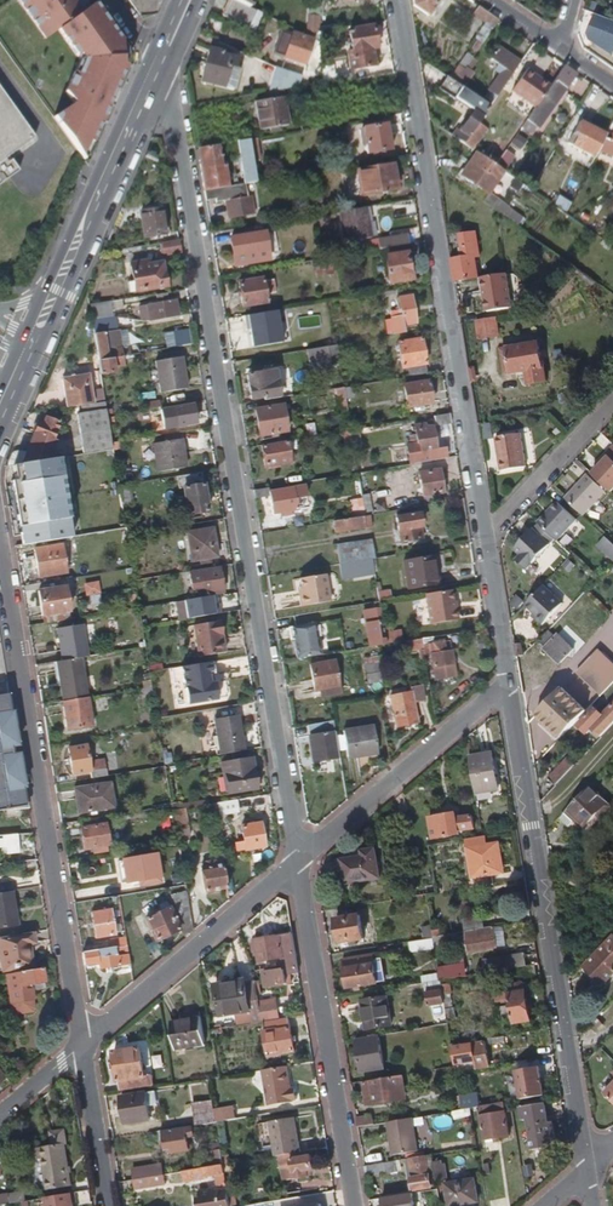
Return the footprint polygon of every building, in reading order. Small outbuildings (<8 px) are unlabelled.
[(52,117),(82,160),(127,61),(125,48),(99,11),(93,15),(83,0),(17,0),(44,38),(56,29),(79,57),(79,59),(84,59),(77,72),(74,70),(63,91),(72,103),(52,117)] [(145,24),(151,22),(161,0),(128,0),(145,24)] [(261,13),(248,7),(233,0),(230,0),(222,16),(252,31),(261,13)] [(324,1),(308,0),(307,15),(319,15),(319,17),(323,17),(324,1)] [(412,4),(428,16),(439,0),(413,0),(412,4)] [(428,16),(435,21),(450,0),(439,0),(428,16)] [(474,14),(486,23),(475,39),(477,40),(482,43),(498,20),(479,7),(474,14)] [(319,15),(307,15),(306,15),(306,34),(319,32),(319,17),(319,15)] [(377,48),(373,27),(350,30),(351,44),(348,44),(349,52),(348,52),(351,70),(375,66),(372,49),(377,48)] [(275,52),(283,55),(290,32),(282,30),(275,52)] [(290,32),(283,55),(282,59),(304,66),(313,39),(290,32)] [(313,39),(304,66),(308,67),(316,40),(313,39)] [(482,43),(477,40),(471,49),(476,52),(482,43)] [(209,48),(200,81),(232,90),(238,70),(235,69),(238,59),(221,54),(221,51),(209,48)] [(498,96),(521,63),(500,48),(492,59),(500,65),(496,70),(501,74),(489,90),(498,96)] [(473,56),(468,64),(465,68),(470,72),(478,61),(473,56)] [(79,59),(74,70),(77,72),(84,59),(79,59)] [(569,82),(575,73),(564,66),(558,74),(566,79),(569,82)] [(302,76),(274,67),(268,92),(295,87),(298,87),(302,76)] [(470,72),(465,68),(454,84),(462,89),(466,83),(465,82),(471,73),(470,72)] [(512,89),(536,106),(550,86),(526,69),(512,89)] [(562,85),(566,79),(558,74),(555,79),(562,85)] [(454,84),(447,78),(438,91),(452,102),(452,103),(471,116),(459,133),(468,138),(477,125),(489,109),(462,89),(454,84)] [(566,87),(562,85),(555,79),(550,86),(536,106),(526,121),(522,127),(530,134),(535,127),(555,98),(557,100),(566,87)] [(295,87),(268,92),(269,100),(254,102),(258,131),(270,130),(270,131),(278,130),(278,128),(286,126),(283,100),(294,98),(296,112),(299,112),(295,87)] [(0,88),(0,184),(25,164),(14,151),(34,135),(0,88)] [(498,96),(489,90),(485,97),(493,103),(498,96)] [(605,138),(606,134),(580,121),(570,143),(592,154),(596,156),(599,150),(605,138)] [(390,150),(386,125),(364,128),(367,153),(390,150)] [(468,138),(463,145),(472,151),(486,131),(477,125),(468,138)] [(457,131),(452,138),(463,145),(468,138),(459,133),(457,131)] [(605,138),(599,150),(612,156),(612,132),(610,141),(605,138)] [(517,134),(511,143),(520,150),(526,141),(517,134)] [(256,138),(249,139),(252,161),(260,159),(256,138)] [(245,184),(255,182),(252,161),(249,139),(236,142),(243,184),(245,184)] [(217,145),(196,148),(203,191),(226,187),(222,160),(219,161),(217,145)] [(506,150),(495,167),(500,171),(503,173),(515,156),(506,150)] [(484,194),(500,171),(495,167),(476,154),(459,177),(484,194)] [(396,190),(392,164),(370,168),(355,170),(356,177),(358,194),(358,195),(374,193),(396,190)] [(358,194),(356,177),(348,179),(350,195),(358,194)] [(522,185),(514,180),(511,184),(519,190),(522,185)] [(203,191),(205,202),(215,200),(215,203),(226,201),(228,218),(253,214),(250,197),(247,197),(245,184),(243,184),(226,187),(203,191)] [(323,198),(315,200),(316,208),(325,206),(323,198)] [(498,199),(491,209),(497,213),(517,227),(523,218),(509,207),(510,207),(498,199)] [(372,237),(367,207),(340,212),(345,241),(372,237)] [(165,236),(162,210),(140,212),(143,238),(165,236)] [(263,234),(263,233),(229,238),(234,266),(268,261),(267,260),(263,234)] [(463,258),(452,260),(455,282),(478,279),(475,261),(479,254),(475,233),(460,235),(463,258)] [(409,243),(408,234),(379,238),(380,248),(409,243)] [(163,257),(180,254),(178,241),(161,243),(163,257)] [(410,279),(406,251),(386,254),(386,261),(384,261),(387,283),(410,279)] [(162,263),(148,265),(147,262),(129,264),(132,284),(133,291),(165,286),(162,263)] [(331,273),(330,264),(313,266),(314,275),(331,273)] [(507,275),(483,278),(484,291),(487,292),(488,299),(485,299),(487,312),(512,309),(508,275),(507,275)] [(262,282),(261,279),(237,283),(241,307),(265,303),(264,294),(262,282)] [(274,280),(262,282),(264,294),(276,291),(274,280)] [(133,291),(132,284),(125,286),(126,293),(133,291)] [(166,301),(165,294),(153,297),(154,303),(166,301)] [(400,297),(401,309),(402,316),(391,318),(392,319),(394,331),(394,333),(405,331),(404,325),(415,323),(412,296),(400,297)] [(154,303),(146,305),(148,321),(177,316),(175,300),(166,301),(154,303)] [(121,311),(119,301),(110,302),(111,313),(121,311)] [(111,313),(110,302),(88,306),(92,334),(97,360),(120,356),(119,347),(116,330),(113,330),(113,329),(111,313)] [(252,346),(287,341),(282,307),(247,313),(252,346)] [(402,316),(401,309),(391,312),(391,318),(402,316)] [(494,318),(474,321),(477,339),(496,336),(494,318)] [(394,331),(392,319),(384,320),(386,333),(394,331)] [(124,327),(113,329),(113,330),(116,330),(119,347),(120,356),(129,354),(124,327)] [(408,376),(426,373),(421,339),(398,342),(402,369),(406,368),(408,376)] [(352,349),(351,342),(337,345),(338,351),(352,349)] [(538,342),(507,347),(511,373),(526,371),(528,384),(546,382),(544,368),(541,368),(538,342)] [(338,351),(337,345),(305,350),(308,374),(341,369),(338,351)] [(511,373),(507,347),(501,348),(505,373),(511,373)] [(122,364),(120,356),(97,360),(99,375),(113,372),(112,367),(122,364)] [(186,388),(181,356),(155,361),(160,392),(186,388)] [(291,394),(291,367),(281,367),(282,394),(291,394)] [(262,398),(263,401),(278,399),(274,372),(258,374),(257,368),(248,370),(249,376),(245,377),(249,400),(262,398)] [(62,379),(66,407),(70,406),(73,406),(91,403),(87,375),(62,379)] [(432,403),(428,381),(404,385),(407,407),(413,405),(414,410),(423,409),(422,404),(432,403)] [(351,386),(344,387),(346,399),(354,398),(351,386)] [(339,401),(346,400),(346,399),(344,387),(337,388),(339,401)] [(104,389),(95,389),(95,400),(105,399),(104,389)] [(91,403),(73,406),(74,416),(77,415),(105,411),(103,401),(91,403)] [(143,409),(158,407),(158,401),(143,403),(143,409)] [(196,424),(193,404),(161,409),(164,428),(196,424)] [(287,432),(282,405),(254,410),(258,436),(287,432)] [(71,414),(70,406),(66,407),(60,408),(60,414),(62,418),(67,418),(71,414)] [(106,416),(105,411),(77,415),(83,454),(111,449),(110,442),(107,425),(106,416)] [(451,423),(450,414),(434,416),(436,425),(451,423)] [(34,423),(30,433),(49,441),(58,422),(44,416),(40,425),(34,423)] [(420,463),(447,458),(445,447),(436,449),(432,427),(425,428),(425,424),(414,426),(417,442),(405,443),(409,465),(420,463)] [(567,434),(559,427),(550,435),(558,443),(567,434)] [(527,465),(522,431),(496,435),(501,468),(527,465)] [(178,439),(177,432),(153,435),(154,442),(178,439)] [(30,433),(25,444),(48,453),(53,442),(49,441),(30,433)] [(346,449),(354,448),(353,443),(351,435),(344,436),(346,449)] [(181,455),(178,439),(154,442),(158,470),(185,466),(183,455),(181,455)] [(117,441),(110,442),(111,449),(119,447),(117,441)] [(285,442),(260,446),(263,467),(289,463),(285,442)] [(11,465),(46,460),(48,453),(25,444),(22,450),(19,449),(15,449),(12,449),(11,450),(6,463),(5,467),(11,465)] [(611,491),(612,489),(612,445),(600,460),(602,463),(598,467),(592,473),(607,488),(611,491)] [(63,487),(58,458),(46,460),(11,465),(13,481),(9,481),(17,527),(18,526),(21,545),(71,537),(64,487),(63,487)] [(424,506),(442,502),(441,492),(442,492),(438,470),(417,474),(421,496),(422,496),(424,506)] [(208,511),(201,471),(174,476),(176,488),(182,487),(187,515),(208,511)] [(605,491),(607,488),(592,473),(590,471),(587,474),(605,491)] [(564,497),(583,514),(605,491),(587,474),(564,497)] [(126,487),(121,488),(120,488),(122,502),(129,501),(126,487)] [(267,489),(253,491),(254,499),(268,497),(271,518),(299,514),(299,510),(295,510),(291,488),(267,492),(267,489)] [(353,518),(365,516),(363,505),(362,499),(350,501),(353,518)] [(555,501),(536,522),(537,523),(554,538),(556,540),(575,519),(555,501)] [(372,504),(363,505),(365,516),(370,515),(374,514),(372,504)] [(399,530),(401,540),(420,538),(418,527),(420,526),(418,513),(395,517),(397,530),(399,530)] [(367,529),(365,516),(353,518),(333,521),(335,534),(367,529)] [(281,519),(271,520),(273,532),(293,528),(293,520),(281,522),(281,519)] [(327,522),(314,525),(315,535),(328,534),(327,522)] [(524,570),(554,538),(537,523),(531,529),(530,528),(512,549),(518,555),(514,560),(524,570)] [(217,557),(212,528),(187,532),(192,561),(217,557)] [(612,558),(612,542),(606,536),(598,545),(612,559),(612,558)] [(336,544),(337,553),(370,547),(368,539),(336,544)] [(65,572),(61,546),(33,550),(37,576),(65,572)] [(339,564),(372,559),(370,547),(337,553),(339,564)] [(575,565),(567,558),(561,565),(568,572),(575,565)] [(374,574),(372,559),(339,564),(342,579),(374,574)] [(437,584),(432,560),(404,564),(408,590),(437,584)] [(221,588),(218,566),(188,571),(191,589),(201,587),(202,591),(221,588)] [(299,579),(300,590),(301,597),(297,597),(299,607),(329,601),(324,575),(299,579)] [(86,594),(101,592),(99,580),(84,583),(86,594)] [(375,583),(379,602),(391,600),(389,590),(381,591),(380,582),(375,583)] [(543,584),(524,603),(535,614),(533,617),(541,624),(561,602),(543,584)] [(37,592),(42,623),(68,619),(62,587),(37,592)] [(452,602),(450,590),(423,595),(428,624),(458,619),(456,609),(453,610),(452,602)] [(522,601),(516,596),(509,603),(516,609),(522,601)] [(202,615),(232,610),(230,601),(201,606),(202,615)] [(369,623),(373,647),(375,646),(385,644),(384,633),(379,602),(373,603),(374,608),(375,610),(367,611),(369,623)] [(363,623),(369,623),(367,611),(375,610),(374,608),(361,611),(363,623)] [(218,638),(215,619),(193,623),(198,656),(224,651),(222,638),(218,638)] [(314,623),(287,628),(289,641),(292,640),(296,660),(320,656),(314,623)] [(56,628),(61,660),(79,657),(86,656),(81,625),(56,628)] [(385,644),(401,642),(398,630),(384,633),(385,644)] [(537,641),(560,662),(573,648),(556,632),(553,635),(547,630),(537,641)] [(421,647),(422,655),(429,653),(433,678),(454,675),(449,650),(443,651),(442,641),(431,643),(430,637),(420,639),(421,647)] [(414,649),(421,647),(420,639),(413,640),(414,649)] [(414,649),(413,640),(402,642),(403,651),(414,649)] [(516,654),(523,653),(522,641),(514,642),(516,654)] [(599,649),(577,673),(602,696),(612,683),(612,662),(599,649)] [(54,661),(61,701),(85,697),(79,657),(61,660),(54,661)] [(378,665),(377,657),(363,660),(365,667),(378,665)] [(212,680),(209,661),(180,665),(183,686),(185,685),(187,703),(216,698),(216,696),(218,693),(218,685),(213,683),(213,680),(212,680)] [(337,693),(332,662),(308,666),(312,691),(318,691),(319,697),(337,693)] [(367,683),(381,681),(378,665),(365,667),(367,683)] [(149,680),(148,671),(141,673),(142,680),(140,680),(141,688),(150,687),(149,680)] [(424,699),(422,684),(410,686),(411,692),(392,695),(396,724),(416,721),(414,701),(424,699)] [(151,695),(150,687),(141,688),(137,689),(138,696),(151,695)] [(587,711),(563,688),(537,715),(561,738),(587,711)] [(11,809),(24,807),(21,789),(23,788),(18,755),(13,755),(12,748),(16,747),(11,713),(7,713),(4,694),(0,695),(0,811),(11,809)] [(85,697),(61,701),(65,729),(90,725),(86,697),(85,697)] [(612,724),(612,704),(603,715),(594,707),(578,725),(587,734),(592,728),(600,737),(612,724)] [(220,754),(244,750),(239,717),(215,721),(220,754)] [(334,733),(332,722),(324,723),(326,734),(333,733),(334,733)] [(324,723),(306,726),(311,761),(337,757),(333,733),(326,734),(324,723)] [(375,752),(371,726),(342,731),(345,751),(346,757),(375,752)] [(345,751),(342,731),(334,733),(338,752),(345,751)] [(165,737),(158,738),(160,746),(167,745),(165,737)] [(88,770),(89,778),(103,775),(100,758),(86,760),(83,745),(66,748),(70,773),(88,770)] [(493,753),(469,757),(476,793),(499,790),(493,753)] [(222,763),(227,795),(256,790),(250,758),(222,763)] [(549,778),(555,784),(574,764),(569,759),(549,778)] [(113,807),(109,782),(73,788),(77,812),(113,807)] [(590,787),(566,812),(561,817),(570,826),(575,820),(583,828),(596,814),(600,818),(610,806),(590,787)] [(27,810),(23,788),(21,789),(24,807),(11,809),(11,811),(27,810)] [(176,801),(177,808),(182,807),(206,803),(205,797),(176,801)] [(236,811),(235,798),(216,801),(218,814),(236,811)] [(170,809),(169,806),(160,807),(163,827),(173,826),(170,809)] [(177,808),(170,809),(173,826),(175,839),(187,837),(182,807),(177,808)] [(471,815),(455,818),(454,813),(427,818),(431,839),(458,835),(458,832),(473,829),(471,815)] [(89,841),(100,840),(105,839),(102,819),(78,822),(81,843),(89,841)] [(262,846),(259,823),(240,825),(242,841),(234,842),(235,850),(262,846)] [(17,833),(0,835),(0,845),(17,843),(17,833)] [(487,845),(485,836),(483,836),(467,839),(475,887),(492,885),(490,875),(500,873),(496,843),(487,845)] [(101,846),(100,840),(89,841),(89,848),(101,846)] [(340,860),(344,885),(378,879),(374,849),(361,851),(362,856),(340,860)] [(155,882),(152,852),(124,856),(125,860),(122,860),(124,881),(123,881),(124,891),(139,889),(137,878),(143,877),(144,883),(155,882)] [(204,891),(225,887),(222,862),(200,866),(204,891)] [(182,938),(190,931),(187,913),(180,914),(178,915),(176,900),(185,898),(183,885),(161,889),(164,900),(167,907),(174,922),(180,919),(182,938)] [(398,891),(399,899),(427,895),(434,894),(433,885),(398,891)] [(10,892),(0,893),(0,927),(13,925),(11,909),(13,909),(10,892)] [(142,900),(141,892),(117,896),(118,905),(118,907),(127,906),(126,902),(142,900)] [(178,915),(180,914),(187,913),(185,898),(176,900),(178,915)] [(174,922),(167,907),(145,917),(155,941),(177,930),(174,922)] [(111,935),(108,910),(89,913),(92,939),(111,935)] [(364,938),(359,914),(335,917),(339,941),(364,938)] [(466,931),(484,928),(482,915),(463,918),(465,931),(466,931)] [(422,926),(424,938),(434,937),(432,930),(432,925),(422,926)] [(497,946),(494,926),(484,928),(466,931),(470,950),(497,946)] [(441,928),(432,930),(434,937),(442,935),(441,928)] [(3,973),(4,973),(32,969),(28,943),(35,943),(33,931),(0,936),(0,957),(2,969),(3,973)] [(470,950),(466,931),(465,931),(461,932),(462,940),(464,950),(470,950)] [(434,937),(435,944),(462,940),(461,932),(442,935),(434,937)] [(284,971),(297,969),(291,933),(253,939),(255,953),(265,952),(266,959),(282,958),(284,971)] [(109,948),(124,945),(123,937),(108,939),(109,948)] [(424,938),(410,940),(411,950),(435,946),(435,944),(434,937),(424,938)] [(612,974),(612,938),(586,967),(603,984),(612,974)] [(81,952),(83,964),(96,962),(97,968),(127,963),(124,945),(109,948),(81,952)] [(265,952),(255,953),(255,961),(266,959),(265,952)] [(520,966),(526,965),(524,952),(484,958),(486,972),(520,966)] [(377,980),(374,958),(373,953),(342,959),(347,986),(377,982),(377,980)] [(382,956),(374,958),(377,980),(381,979),(380,977),(385,976),(382,956)] [(439,973),(440,979),(461,976),(459,963),(438,967),(439,973)] [(537,972),(536,963),(526,965),(520,966),(521,974),(537,972)] [(32,969),(4,973),(8,1001),(29,998),(27,983),(30,983),(42,981),(40,968),(32,969)] [(422,976),(423,982),(424,982),(440,979),(439,973),(422,976)] [(425,990),(428,1004),(444,1002),(441,985),(440,979),(424,982),(425,990)] [(531,1018),(524,980),(509,983),(509,985),(495,988),(497,1000),(511,998),(512,1005),(512,1006),(509,1007),(510,1014),(510,1016),(514,1015),(514,1021),(531,1018)] [(43,989),(42,981),(30,983),(31,991),(43,989)] [(257,1003),(254,981),(217,986),(221,1015),(249,1011),(250,1024),(260,1023),(259,1015),(257,1003)] [(446,1014),(447,1019),(454,1018),(450,985),(441,985),(444,1002),(446,1014)] [(390,1024),(385,997),(361,1000),(365,1028),(390,1024)] [(275,1000),(257,1003),(259,1015),(277,1012),(275,1000)] [(502,1006),(504,1015),(510,1014),(509,1007),(512,1006),(512,1005),(502,1006)] [(205,1051),(200,1015),(170,1019),(175,1055),(205,1051)] [(598,1016),(590,1024),(597,1033),(606,1025),(598,1016)] [(295,1051),(289,1018),(264,1022),(268,1055),(295,1051)] [(378,1031),(354,1035),(359,1066),(383,1062),(378,1031)] [(469,1041),(478,1039),(476,1031),(467,1033),(469,1041)] [(5,1056),(11,1052),(0,1038),(0,1050),(5,1056)] [(471,1044),(472,1050),(454,1053),(456,1064),(458,1063),(474,1061),(475,1066),(475,1067),(487,1065),(484,1042),(471,1044)] [(113,1062),(114,1068),(118,1089),(152,1084),(151,1074),(142,1075),(138,1047),(112,1052),(113,1062)] [(474,1061),(458,1063),(459,1069),(475,1066),(474,1061)] [(521,1098),(543,1094),(539,1065),(517,1069),(521,1098)] [(286,1066),(261,1070),(267,1106),(291,1102),(291,1100),(295,1099),(294,1088),(289,1089),(286,1066)] [(400,1074),(361,1080),(365,1105),(391,1101),(390,1095),(403,1093),(400,1074)] [(509,1077),(513,1094),(520,1093),(516,1075),(509,1077)] [(603,1092),(612,1101),(612,1081),(603,1092)] [(146,1090),(118,1095),(120,1105),(122,1115),(124,1125),(151,1120),(149,1106),(147,1092),(146,1090)] [(155,1091),(147,1092),(149,1106),(157,1105),(155,1091)] [(461,1108),(469,1107),(466,1095),(459,1096),(461,1108)] [(214,1108),(212,1099),(191,1103),(193,1112),(214,1108)] [(505,1112),(512,1110),(511,1100),(482,1104),(483,1112),(493,1110),(493,1114),(480,1116),(484,1139),(509,1135),(505,1112)] [(537,1149),(546,1148),(557,1146),(555,1129),(549,1131),(548,1122),(546,1103),(522,1106),(523,1119),(529,1119),(533,1149),(537,1149)] [(472,1114),(470,1106),(469,1107),(461,1108),(453,1109),(455,1119),(470,1116),(469,1115),(472,1114)] [(215,1113),(214,1108),(193,1112),(195,1126),(216,1122),(215,1113)] [(233,1110),(215,1113),(216,1122),(234,1119),(233,1110)] [(373,1115),(356,1118),(357,1126),(374,1123),(373,1115)] [(411,1117),(386,1121),(391,1154),(416,1150),(411,1117)] [(280,1155),(299,1152),(294,1118),(270,1121),(274,1146),(275,1156),(280,1155)] [(274,1146),(270,1121),(259,1124),(263,1148),(274,1146)] [(191,1149),(188,1127),(158,1131),(161,1147),(173,1146),(174,1152),(191,1149)] [(73,1187),(65,1145),(69,1145),(66,1129),(52,1131),(55,1147),(37,1150),(39,1161),(44,1160),(49,1191),(73,1187)] [(220,1149),(219,1141),(212,1142),(213,1151),(220,1149)] [(547,1156),(546,1148),(537,1149),(538,1156),(547,1156)] [(223,1163),(220,1149),(213,1151),(215,1164),(223,1163)] [(315,1159),(314,1150),(299,1152),(280,1155),(283,1179),(308,1175),(307,1170),(313,1169),(312,1159),(315,1159)] [(426,1154),(408,1157),(413,1187),(432,1183),(426,1154)] [(439,1157),(432,1158),(435,1177),(442,1176),(439,1157)] [(401,1169),(399,1158),(363,1164),(365,1175),(401,1169)] [(226,1185),(223,1165),(197,1169),(194,1170),(182,1171),(184,1181),(195,1180),(218,1177),(219,1187),(215,1188),(215,1190),(201,1192),(202,1198),(211,1205),(230,1205),(226,1185)] [(156,1177),(154,1167),(134,1170),(136,1180),(156,1177)] [(165,1185),(163,1176),(156,1177),(136,1180),(137,1189),(165,1185)] [(476,1199),(473,1176),(443,1180),(447,1204),(476,1199)] [(232,1184),(226,1185),(230,1205),(236,1205),(232,1184)] [(12,1193),(0,1195),(0,1205),(1,1205),(2,1205),(13,1204),(12,1193)] [(381,1198),(382,1205),(413,1205),(411,1193),(381,1198)] [(76,1194),(47,1199),(48,1205),(75,1205),(74,1204),(77,1204),(76,1194)] [(319,1198),(296,1201),(297,1205),(320,1205),(319,1198)]
